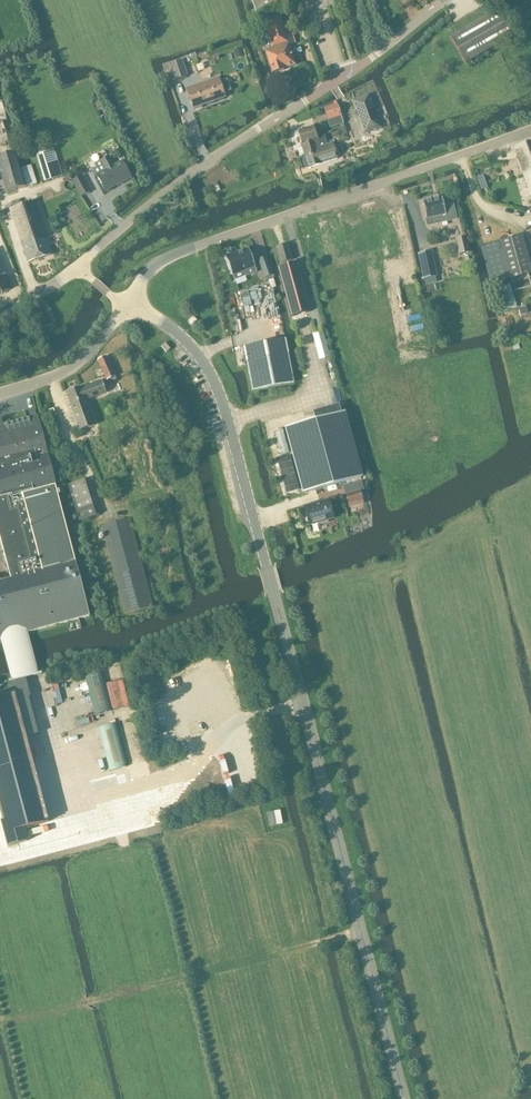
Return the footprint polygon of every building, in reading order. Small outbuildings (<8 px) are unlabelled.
[(256,12),(290,2),(290,0),(252,0),(256,12)] [(465,64),(514,36),(499,9),(450,37),(465,64)] [(284,69),(295,65),(279,16),(263,21),(272,49),(266,52),(272,74),(284,70),(284,69)] [(187,76),(182,60),(169,65),(174,81),(187,76)] [(218,79),(187,89),(193,106),(206,101),(207,104),(225,97),(223,93),(231,91),(227,80),(220,83),(218,79)] [(356,99),(352,101),(355,109),(356,108),(363,126),(361,126),(364,134),(368,133),(368,131),(381,127),(379,120),(377,120),(371,103),(372,102),(369,94),(365,96),(357,99),(356,99)] [(326,108),(323,109),(327,121),(341,116),(337,104),(326,108)] [(298,132),(306,157),(318,154),(316,149),(328,145),(325,135),(317,137),(313,127),(298,132)] [(515,148),(530,195),(530,143),(515,148)] [(332,144),(328,145),(316,149),(318,154),(306,157),(309,168),(337,159),(332,144)] [(44,181),(61,176),(53,149),(36,155),(44,181)] [(36,184),(31,165),(21,168),(16,152),(0,157),(0,170),(7,193),(36,184)] [(97,168),(93,170),(96,175),(105,191),(130,177),(122,161),(115,165),(114,166),(112,161),(109,156),(94,164),(97,168)] [(80,197),(90,192),(82,176),(72,181),(80,197)] [(426,200),(425,202),(422,203),(426,219),(433,218),(435,224),(456,219),(452,203),(443,205),(442,198),(432,201),(430,199),(426,200)] [(10,210),(28,263),(51,255),(33,202),(10,210)] [(483,252),(499,313),(517,309),(509,280),(530,275),(530,268),(523,236),(499,242),(500,244),(486,248),(486,251),(483,252)] [(466,237),(459,238),(463,254),(470,252),(466,237)] [(281,263),(292,260),(287,245),(276,248),(281,263)] [(226,256),(225,257),(232,276),(233,276),(233,275),(255,267),(248,248),(226,257),(226,256)] [(432,251),(417,253),(423,279),(433,277),(436,276),(432,251)] [(265,278),(272,275),(266,257),(258,260),(265,278)] [(11,290),(0,263),(0,294),(11,290)] [(297,263),(278,268),(291,317),(310,312),(297,263)] [(285,339),(244,347),(252,391),(294,383),(285,339)] [(165,343),(161,347),(166,353),(170,349),(165,343)] [(99,362),(96,364),(98,369),(101,367),(107,379),(102,381),(103,384),(116,378),(106,357),(98,361),(99,362)] [(85,398),(85,400),(106,392),(103,384),(102,381),(81,388),(81,387),(66,392),(70,403),(85,398)] [(95,425),(85,400),(85,398),(70,403),(80,431),(95,425)] [(343,413),(285,429),(303,493),(343,482),(362,477),(345,412),(343,413)] [(10,578),(0,581),(0,639),(2,639),(13,681),(16,693),(0,696),(0,828),(1,833),(47,822),(42,798),(33,763),(27,739),(38,732),(29,697),(31,696),(25,679),(39,674),(28,632),(89,616),(37,417),(0,426),(0,539),(10,578)] [(80,520),(98,514),(87,480),(69,485),(80,520)] [(349,504),(363,500),(360,492),(346,495),(349,504)] [(333,519),(328,500),(304,507),(309,525),(333,519)] [(125,614),(153,606),(130,520),(102,527),(125,614)] [(280,810),(267,812),(269,826),(282,824),(280,810)]
